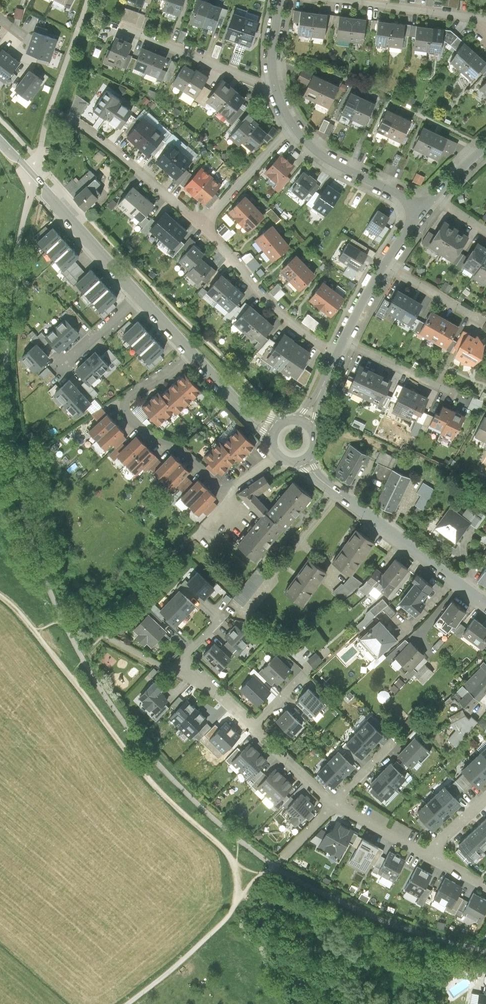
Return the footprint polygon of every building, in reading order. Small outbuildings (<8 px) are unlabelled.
[(178,13),(183,0),(163,0),(161,7),(178,13)] [(209,2),(202,0),(196,0),(190,20),(202,24),(209,2)] [(223,7),(209,2),(202,24),(216,29),(223,7)] [(140,13),(125,8),(121,19),(136,25),(140,13)] [(292,19),(298,21),(300,9),(294,8),(292,19)] [(298,21),(297,32),(310,33),(313,11),(300,9),(298,21)] [(23,12),(16,10),(14,17),(21,19),(23,12)] [(313,11),(310,33),(324,35),(325,24),(327,13),(313,11)] [(247,17),(232,13),(225,35),(240,40),(247,17)] [(332,25),(338,26),(340,14),(327,13),(325,24),(332,25)] [(338,26),(337,37),(350,39),(353,16),(340,14),(338,26)] [(151,17),(146,15),(142,26),(147,28),(151,17)] [(353,16),(350,39),(363,41),(365,29),(366,18),(353,16)] [(247,17),(240,40),(255,44),(262,21),(247,17)] [(366,18),(365,29),(371,30),(377,31),(378,19),(366,18)] [(391,21),(378,19),(377,31),(375,43),(388,45),(391,21)] [(391,21),(388,45),(402,47),(404,34),(405,22),(391,21)] [(409,35),(415,35),(417,24),(405,22),(404,34),(409,35)] [(415,35),(414,47),(427,49),(430,26),(417,24),(415,35)] [(37,26),(35,31),(46,35),(48,30),(37,26)] [(430,26),(427,49),(440,51),(442,36),(443,27),(430,26)] [(442,36),(450,43),(458,35),(451,28),(443,27),(442,36)] [(186,31),(181,29),(177,40),(182,42),(186,31)] [(31,42),(54,50),(57,39),(46,35),(35,31),(33,37),(31,42)] [(113,61),(121,65),(127,53),(132,41),(115,34),(103,60),(112,64),(113,61)] [(450,43),(459,51),(466,42),(458,35),(450,43)] [(54,50),(31,42),(30,47),(29,46),(27,52),(38,56),(50,60),(54,50)] [(459,51),(450,60),(460,69),(476,52),(466,42),(459,51)] [(213,55),(218,57),(222,46),(216,44),(213,55)] [(133,67),(145,72),(154,51),(142,47),(137,57),(133,67)] [(11,56),(2,49),(0,52),(0,70),(11,56)] [(230,62),(239,65),(243,53),(234,50),(230,62)] [(161,67),(166,56),(154,51),(145,72),(158,77),(161,67)] [(476,52),(460,69),(470,78),(478,69),(485,60),(476,52)] [(127,53),(121,65),(126,67),(132,55),(127,53)] [(133,67),(137,57),(132,55),(126,67),(132,70),(133,67)] [(0,70),(0,77),(5,81),(13,72),(20,62),(11,56),(0,70)] [(50,60),(38,56),(36,62),(48,66),(50,60)] [(183,88),(195,72),(184,64),(168,83),(180,92),(183,88)] [(166,69),(161,67),(158,77),(157,79),(162,81),(166,69)] [(297,79),(309,84),(314,74),(302,68),(297,79)] [(204,84),(209,78),(197,69),(195,72),(183,88),(195,97),(204,84)] [(43,80),(30,70),(15,89),(28,99),(31,95),(33,96),(41,85),(39,84),(43,80)] [(13,72),(5,81),(10,85),(17,76),(13,72)] [(309,84),(303,95),(316,101),(326,80),(314,74),(309,84)] [(217,108),(233,89),(221,79),(212,90),(205,98),(208,100),(217,108)] [(326,80),(316,101),(329,107),(339,86),(326,80)] [(205,98),(212,90),(204,84),(195,97),(194,98),(198,102),(204,106),(208,100),(205,98)] [(90,107),(105,118),(118,101),(120,98),(105,87),(90,107)] [(233,89),(217,108),(228,117),(238,105),(244,99),(233,89)] [(354,119),(364,97),(351,91),(341,113),(354,119)] [(75,92),(70,109),(78,115),(88,101),(75,92)] [(364,97),(354,119),(365,124),(375,103),(364,97)] [(105,118),(118,127),(121,123),(129,112),(131,110),(118,101),(105,118)] [(238,105),(228,117),(226,119),(232,124),(244,110),(238,105)] [(181,110),(176,107),(173,111),(178,115),(181,110)] [(389,134),(399,113),(386,107),(376,128),(389,134)] [(129,112),(121,123),(127,127),(131,121),(135,117),(129,112)] [(228,135),(239,144),(242,141),(257,123),(259,122),(248,112),(228,135)] [(399,113),(389,134),(401,140),(411,118),(399,113)] [(152,124),(143,116),(135,124),(128,133),(126,135),(136,143),(152,124)] [(319,128),(324,131),(329,122),(330,120),(324,118),(319,128)] [(131,121),(127,127),(124,130),(128,133),(135,124),(131,121)] [(334,124),(329,122),(324,131),(329,134),(334,124)] [(267,131),(257,123),(242,141),(252,149),(262,137),(267,131)] [(164,133),(152,124),(136,143),(147,153),(149,151),(160,138),(164,133)] [(435,130),(423,124),(412,147),(424,152),(435,130)] [(267,131),(262,137),(267,141),(277,129),(272,125),(267,131)] [(435,130),(424,152),(437,158),(442,147),(447,137),(448,135),(435,130)] [(447,137),(442,147),(453,152),(458,142),(447,137)] [(160,138),(149,151),(153,154),(164,141),(160,138)] [(371,141),(366,138),(361,149),(366,151),(371,141)] [(164,141),(153,154),(157,158),(169,144),(164,141)] [(181,150),(172,141),(169,144),(157,158),(155,160),(165,169),(181,150)] [(192,159),(181,150),(165,169),(175,178),(184,167),(192,159)] [(263,170),(277,183),(295,163),(280,150),(263,170)] [(402,155),(397,153),(391,164),(402,169),(407,158),(402,155)] [(211,175),(200,166),(193,174),(183,185),(194,195),(211,175)] [(184,167),(175,178),(173,180),(178,184),(179,182),(189,171),(184,167)] [(308,190),(316,180),(302,169),(287,187),(301,198),(308,190)] [(74,197),(95,177),(96,178),(97,177),(91,171),(77,184),(73,179),(65,187),(74,197)] [(179,182),(183,185),(193,174),(189,171),(179,182)] [(425,176),(417,172),(413,181),(421,185),(425,176)] [(221,184),(211,175),(194,195),(204,203),(214,192),(221,184)] [(96,178),(95,177),(74,197),(85,209),(90,204),(92,206),(95,203),(94,201),(101,194),(95,187),(100,183),(96,178)] [(308,190),(313,193),(316,189),(320,183),(316,180),(308,190)] [(115,203),(126,212),(142,193),(132,184),(117,201),(115,203)] [(327,214),(341,194),(327,185),(321,193),(313,205),(327,214)] [(312,207),(313,205),(321,193),(316,189),(313,193),(306,203),(312,207)] [(218,196),(214,192),(204,203),(209,207),(218,196)] [(133,213),(140,219),(154,204),(142,193),(126,212),(131,216),(133,213)] [(244,196),(228,212),(238,222),(254,206),(244,196)] [(115,203),(117,201),(113,197),(106,205),(110,209),(115,203)] [(238,222),(247,231),(263,215),(254,206),(238,222)] [(271,207),(266,212),(275,222),(280,217),(271,207)] [(390,218),(379,211),(366,229),(377,237),(386,225),(390,218)] [(150,229),(161,238),(176,221),(166,212),(157,222),(150,229)] [(150,229),(157,222),(152,217),(140,230),(145,235),(150,229)] [(456,226),(445,218),(435,234),(429,243),(440,251),(456,226)] [(161,238),(171,248),(179,239),(187,230),(176,221),(161,238)] [(32,233),(36,238),(48,227),(44,222),(32,233)] [(45,248),(61,235),(52,224),(48,227),(36,238),(45,248)] [(272,224),(254,239),(263,249),(280,234),(272,224)] [(218,231),(222,236),(229,230),(225,225),(218,231)] [(386,225),(377,237),(375,241),(380,244),(391,229),(386,225)] [(456,226),(440,251),(452,259),(458,249),(468,234),(456,226)] [(234,235),(229,230),(222,236),(227,242),(234,235)] [(429,243),(435,234),(429,230),(421,241),(428,245),(429,243)] [(263,249),(272,260),(289,245),(280,234),(263,249)] [(69,244),(61,235),(45,248),(54,258),(69,244)] [(182,245),(187,250),(194,243),(195,242),(190,236),(184,243),(182,245)] [(179,239),(171,248),(168,252),(173,256),(182,245),(184,243),(179,239)] [(478,241),(468,256),(463,265),(474,272),(485,254),(485,246),(478,241)] [(179,258),(189,268),(201,256),(204,253),(194,243),(187,250),(179,258)] [(367,254),(348,243),(339,258),(359,269),(367,254)] [(78,254),(69,244),(54,258),(63,268),(73,259),(78,254)] [(463,253),(458,249),(452,259),(451,260),(456,264),(463,253)] [(243,258),(246,262),(254,257),(250,252),(243,258)] [(463,265),(468,256),(463,253),(456,264),(461,267),(463,265)] [(295,254),(279,269),(288,279),(305,264),(295,254)] [(474,272),(472,275),(484,283),(485,279),(485,254),(474,272)] [(259,260),(256,255),(246,262),(250,267),(259,260)] [(186,272),(196,281),(200,277),(211,265),(201,256),(186,272)] [(72,284),(76,281),(85,272),(73,259),(63,268),(60,270),(72,284)] [(288,279),(298,289),(314,274),(305,264),(288,279)] [(211,265),(200,277),(205,281),(216,270),(211,265)] [(76,281),(84,290),(99,277),(90,268),(85,272),(76,281)] [(207,290),(218,300),(232,284),(221,274),(207,290)] [(99,277),(84,290),(93,300),(108,287),(99,277)] [(356,285),(349,280),(346,285),(353,290),(356,285)] [(452,285),(446,281),(441,288),(447,292),(452,285)] [(333,290),(322,282),(309,299),(319,308),(333,290)] [(271,290),(269,291),(273,295),(280,288),(281,287),(277,283),(275,286),(271,290)] [(218,300),(229,310),(235,303),(243,294),(232,284),(218,300)] [(201,296),(207,290),(202,286),(197,292),(201,296)] [(116,296),(108,287),(93,300),(101,309),(116,296)] [(285,292),(280,288),(273,295),(278,299),(285,292)] [(319,308),(331,316),(344,299),(333,290),(319,308)] [(410,297),(398,291),(391,302),(387,310),(399,317),(410,297)] [(410,297),(399,317),(411,323),(414,317),(421,306),(415,303),(416,301),(410,297)] [(387,310),(391,302),(385,299),(376,314),(383,318),(387,310)] [(245,301),(240,307),(233,315),(237,319),(249,305),(245,301)] [(235,303),(229,310),(222,317),(227,321),(233,315),(240,307),(235,303)] [(233,322),(245,332),(261,314),(250,304),(249,305),(237,319),(233,322)] [(64,315),(74,326),(77,322),(65,309),(62,312),(64,315)] [(442,314),(433,309),(425,323),(420,331),(429,337),(442,314)] [(254,335),(259,340),(264,335),(274,325),(261,314),(245,332),(251,338),(254,335)] [(442,314),(429,337),(438,342),(450,319),(442,314)] [(64,315),(54,324),(69,340),(79,331),(74,326),(64,315)] [(306,326),(311,318),(307,315),(302,323),(306,326)] [(414,317),(411,323),(408,327),(413,330),(419,320),(414,317)] [(317,323),(311,318),(306,326),(312,330),(317,323)] [(119,335),(122,333),(132,323),(128,319),(115,331),(119,335)] [(122,333),(131,343),(146,330),(137,319),(132,323),(122,333)] [(459,324),(450,319),(438,342),(446,346),(451,338),(459,324)] [(420,331),(425,323),(419,320),(413,330),(419,333),(420,331)] [(69,340),(54,324),(44,333),(50,339),(59,349),(69,340)] [(470,331),(463,329),(457,341),(453,346),(456,348),(459,350),(469,332),(470,331)] [(50,339),(44,333),(41,330),(37,335),(45,344),(50,339)] [(155,340),(146,330),(131,343),(140,353),(155,340)] [(474,336),(469,332),(459,350),(456,355),(461,358),(461,362),(473,363),(484,343),(477,333),(474,336)] [(266,360),(280,370),(299,345),(285,334),(278,343),(266,360)] [(268,338),(264,335),(259,340),(255,345),(258,349),(268,338)] [(268,338),(258,349),(257,351),(262,355),(261,356),(266,360),(278,343),(269,337),(268,338)] [(457,341),(451,338),(446,346),(445,348),(450,351),(453,346),(457,341)] [(48,355),(35,340),(19,355),(31,369),(48,355)] [(163,349),(155,340),(140,353),(149,362),(159,352),(163,349)] [(280,370),(294,381),(313,355),(299,345),(280,370)] [(100,355),(109,365),(112,368),(120,360),(108,348),(100,355)] [(94,349),(85,358),(99,374),(109,365),(100,355),(94,349)] [(163,357),(159,352),(149,362),(146,364),(150,369),(163,357)] [(99,374),(85,358),(75,367),(86,379),(90,383),(99,374)] [(376,371),(360,363),(353,377),(348,388),(364,396),(376,371)] [(55,375),(48,366),(38,374),(46,383),(55,375)] [(376,371),(364,396),(379,403),(384,392),(391,378),(376,371)] [(201,391),(185,373),(177,380),(193,398),(201,391)] [(348,388),(353,377),(349,374),(342,388),(347,390),(348,388)] [(53,390),(64,403),(80,389),(69,376),(53,390)] [(98,392),(90,383),(86,379),(82,383),(94,396),(98,392)] [(193,398),(177,380),(169,387),(185,405),(193,398)] [(395,401),(403,386),(398,383),(392,396),(390,399),(395,401)] [(391,410),(403,415),(415,390),(403,384),(403,386),(395,401),(391,410)] [(185,405),(169,387),(161,395),(175,410),(177,413),(185,405)] [(80,389),(64,403),(74,414),(90,401),(80,389)] [(427,396),(415,390),(403,415),(416,421),(421,410),(427,396)] [(175,410),(161,395),(158,392),(150,399),(167,417),(175,410)] [(392,396),(384,392),(379,403),(377,407),(385,411),(390,399),(392,396)] [(484,402),(473,397),(468,407),(479,412),(484,402)] [(167,417),(150,399),(142,407),(158,425),(167,417)] [(429,423),(441,428),(451,408),(443,404),(439,412),(435,410),(432,415),(429,423)] [(97,419),(105,411),(101,406),(91,413),(97,419)] [(451,408),(441,428),(439,432),(453,439),(465,414),(451,408)] [(421,410),(416,421),(411,430),(418,433),(420,427),(427,413),(421,410)] [(114,421),(105,411),(97,419),(87,428),(95,438),(114,421)] [(429,423),(432,415),(427,413),(420,427),(426,430),(429,423)] [(485,414),(474,434),(485,440),(485,414)] [(211,419),(208,415),(202,421),(206,424),(211,419)] [(114,421),(95,438),(105,448),(111,442),(122,433),(123,431),(114,421)] [(236,426),(228,434),(246,452),(254,444),(247,437),(236,426)] [(126,437),(122,433),(111,442),(116,447),(122,442),(126,437)] [(247,437),(254,444),(255,445),(259,441),(251,433),(247,437)] [(145,443),(136,434),(125,445),(116,454),(117,454),(126,463),(145,443)] [(239,460),(246,452),(228,434),(221,442),(236,457),(239,460)] [(236,457),(221,442),(218,439),(210,447),(228,465),(236,457)] [(116,454),(125,445),(122,442),(116,447),(109,454),(113,458),(117,454),(116,454)] [(145,443),(126,463),(135,472),(141,466),(154,453),(145,443)] [(370,455),(350,443),(333,473),(349,483),(362,462),(365,464),(370,455)] [(228,465),(210,447),(202,456),(209,462),(218,471),(220,473),(228,465)] [(375,460),(378,461),(392,468),(397,457),(380,449),(375,460)] [(179,461),(170,452),(162,461),(153,470),(162,479),(179,461)] [(158,457),(154,453),(141,466),(145,470),(149,467),(158,457)] [(149,467),(153,470),(162,461),(158,457),(149,467)] [(460,462),(454,458),(451,464),(457,467),(460,462)] [(179,461),(162,479),(171,488),(174,484),(184,473),(188,469),(179,461)] [(371,475),(386,482),(392,468),(378,461),(371,475)] [(218,471),(209,462),(205,466),(214,475),(218,471)] [(411,476),(392,468),(386,482),(376,503),(394,512),(411,476)] [(188,478),(184,473),(174,484),(178,488),(188,478)] [(271,485),(263,474),(237,492),(259,516),(263,511),(265,512),(268,508),(256,495),(271,485)] [(188,478),(178,488),(183,492),(193,482),(188,478)] [(206,487),(197,478),(193,482),(183,492),(179,496),(189,505),(206,487)] [(268,508),(265,512),(283,528),(284,529),(311,496),(292,480),(268,508)] [(434,488),(423,481),(417,492),(421,494),(415,504),(422,508),(434,488)] [(206,487),(189,505),(197,514),(201,510),(212,499),(215,496),(206,487)] [(212,499),(201,510),(207,516),(217,505),(212,499)] [(470,523),(477,528),(485,516),(485,513),(471,502),(462,514),(471,521),(470,523)] [(462,514),(450,505),(434,526),(455,542),(470,523),(471,521),(462,514)] [(255,560),(283,528),(265,512),(263,511),(259,516),(235,543),(255,560)] [(355,528),(331,561),(351,575),(375,542),(355,528)] [(327,571),(308,557),(284,590),(302,604),(327,571)] [(409,568),(394,557),(381,573),(396,585),(409,568)] [(477,580),(485,586),(485,567),(477,580)] [(268,576),(258,568),(234,597),(244,605),(268,576)] [(396,585),(381,573),(375,568),(366,580),(373,586),(387,596),(396,585)] [(200,572),(190,582),(196,588),(206,598),(216,588),(200,572)] [(414,582),(408,588),(422,600),(433,587),(416,573),(411,579),(414,582)] [(363,584),(351,575),(343,584),(341,582),(331,592),(341,600),(358,588),(363,584)] [(373,586),(366,580),(363,584),(358,588),(366,594),(373,586)] [(188,596),(196,588),(190,582),(182,591),(188,596)] [(425,602),(422,600),(408,588),(397,601),(399,603),(404,606),(414,615),(425,602)] [(182,591),(173,600),(188,614),(197,605),(188,596),(182,591)] [(374,600),(366,594),(361,600),(369,606),(374,600)] [(388,604),(383,598),(370,609),(375,615),(382,609),(388,604)] [(399,603),(397,601),(395,598),(388,604),(382,609),(391,617),(396,613),(399,611),(395,608),(399,603)] [(466,611),(451,599),(440,615),(446,619),(441,625),(447,630),(450,627),(453,624),(454,626),(458,621),(466,611)] [(173,600),(165,608),(170,614),(179,623),(188,614),(173,600)] [(404,606),(399,611),(409,622),(414,615),(404,606)] [(166,619),(170,614),(165,608),(160,613),(166,619)] [(162,622),(166,619),(160,613),(155,609),(137,627),(142,632),(139,636),(146,644),(150,640),(154,644),(169,629),(162,622)] [(369,619),(375,615),(370,609),(364,613),(369,619)] [(475,618),(467,628),(463,633),(482,648),(485,643),(485,627),(475,618)] [(398,640),(379,619),(358,638),(374,657),(376,659),(383,653),(398,640)] [(453,624),(450,627),(454,631),(461,623),(458,621),(454,626),(453,624)] [(463,633),(467,628),(461,623),(454,631),(453,632),(460,637),(463,633)] [(254,640),(240,627),(229,638),(243,651),(254,640)] [(400,650),(408,642),(405,638),(396,647),(400,650)] [(441,638),(433,646),(437,650),(445,642),(441,638)] [(425,655),(410,640),(408,642),(400,650),(394,657),(408,669),(410,671),(413,667),(425,655)] [(232,660),(216,645),(205,656),(221,672),(232,660)] [(101,660),(111,668),(118,660),(108,651),(101,660)] [(383,653),(376,659),(374,657),(369,662),(373,667),(386,656),(383,653)] [(293,671),(279,656),(266,669),(280,684),(293,671)] [(424,663),(417,671),(414,674),(423,682),(433,672),(424,663)] [(481,665),(463,683),(478,698),(485,690),(485,670),(481,665)] [(410,671),(408,669),(405,673),(411,677),(414,674),(417,671),(413,667),(410,671)] [(272,692),(255,676),(242,689),(259,705),(272,692)] [(405,683),(399,677),(394,682),(400,688),(405,683)] [(478,698),(463,683),(455,691),(461,697),(458,700),(469,709),(478,698)] [(168,703),(150,686),(137,699),(155,716),(168,703)] [(325,704),(311,688),(299,698),(314,715),(325,704)] [(174,721),(183,729),(199,712),(190,703),(174,721)] [(465,715),(463,709),(449,716),(451,722),(457,728),(448,738),(455,745),(478,720),(471,715),(469,718),(465,715)] [(304,724),(289,710),(280,719),(295,733),(304,724)] [(208,720),(199,712),(183,729),(192,738),(208,720)] [(226,721),(220,728),(209,739),(224,753),(240,735),(226,721)] [(371,721),(360,731),(375,746),(385,735),(371,721)] [(209,739),(220,728),(215,724),(205,734),(209,739)] [(364,756),(375,746),(360,731),(350,742),(364,756)] [(415,736),(400,752),(414,766),(429,751),(415,736)] [(257,751),(248,742),(230,760),(240,770),(257,751)] [(267,761),(257,751),(240,770),(250,779),(267,761)] [(341,751),(331,762),(345,776),(355,766),(341,751)] [(477,760),(485,770),(485,754),(485,752),(477,760)] [(485,780),(485,770),(477,760),(468,768),(478,778),(482,783),(485,780)] [(334,786),(345,776),(331,762),(320,772),(334,786)] [(393,763),(383,773),(397,787),(407,777),(393,763)] [(284,776),(274,767),(257,785),(267,794),(284,776)] [(468,768),(448,787),(457,797),(478,778),(468,768)] [(387,797),(397,787),(383,773),(373,783),(387,797)] [(294,785),(284,776),(267,794),(276,803),(294,785)] [(448,787),(439,795),(453,811),(462,802),(457,797),(448,787)] [(315,806),(303,794),(285,812),(298,825),(315,806)] [(439,795),(430,804),(444,819),(453,811),(439,795)] [(435,827),(444,819),(430,804),(421,812),(435,827)] [(335,830),(332,828),(321,846),(340,857),(350,838),(343,834),(346,829),(338,824),(335,830)] [(480,853),(485,847),(485,834),(479,827),(466,838),(480,853)] [(266,834),(261,829),(255,835),(260,840),(266,834)] [(468,863),(480,853),(466,838),(455,849),(468,863)] [(378,848),(362,840),(351,862),(367,870),(378,848)] [(406,860),(393,853),(382,873),(395,880),(406,860)] [(434,874),(419,866),(406,889),(420,897),(434,874)] [(465,887),(449,879),(438,899),(453,908),(465,887)] [(478,895),(468,914),(483,922),(485,915),(485,900),(478,895)] [(484,971),(481,989),(476,988),(473,1003),(485,1003),(485,971),(484,971)]
